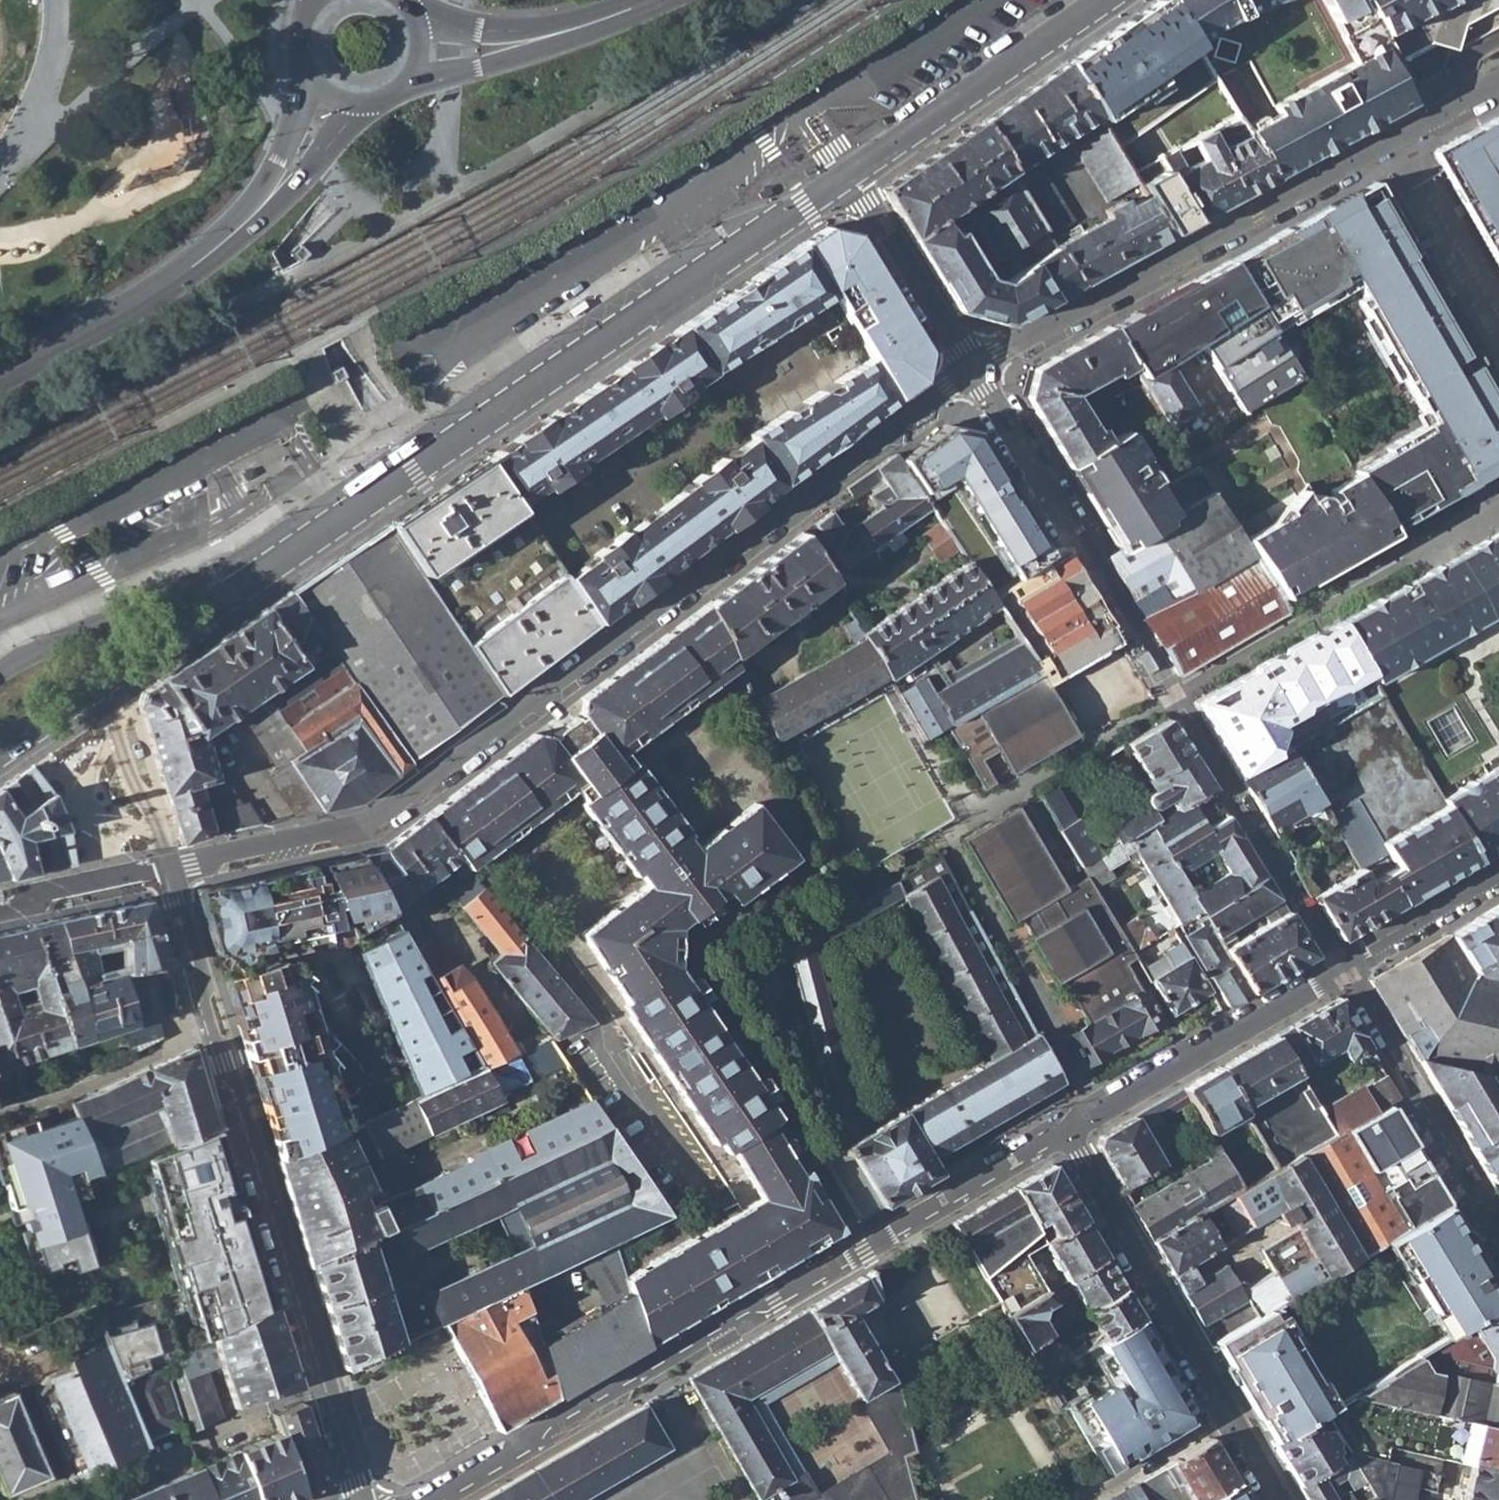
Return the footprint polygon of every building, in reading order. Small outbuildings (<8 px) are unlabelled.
[(1064,63),(1097,116),(1099,119),(1104,129),(1114,145),(1211,72),(1195,46),(1191,40),(1171,6),(1167,0),(1154,0),(1064,63)] [(1191,40),(1210,28),(1221,21),(1230,17),(1259,3),(1267,0),(1167,0),(1191,40)] [(1332,18),(1354,58),(1296,89),(1274,101),(1279,109),(1245,127),(1261,153),(1275,176),(1290,168),(1401,109),(1415,102),(1408,88),(1413,86),(1396,54),(1383,31),(1373,12),(1367,15),(1361,3),(1359,0),(1321,0),(1332,18)] [(1361,3),(1367,15),(1373,12),(1383,31),(1396,54),(1408,58),(1437,42),(1450,45),(1458,47),(1459,43),(1462,33),(1464,21),(1498,3),(1498,0),(1359,0),(1361,3)] [(1212,57),(1233,62),(1238,43),(1233,42),(1226,40),(1217,37),(1212,57)] [(1064,63),(981,120),(1012,171),(1025,162),(1097,116),(1064,63)] [(1495,114),(1432,150),(1443,169),(1498,266),(1498,112),(1495,114)] [(1200,217),(1275,176),(1261,153),(1248,133),(1245,127),(1238,116),(1212,130),(1193,140),(1204,158),(1186,168),(1175,150),(1162,157),(1170,169),(1174,175),(1200,217)] [(1012,171),(981,120),(882,189),(912,238),(942,217),(954,209),(966,201),(998,180),(1012,171)] [(1114,145),(1104,129),(1074,149),(1106,199),(1136,180),(1132,173),(1114,145)] [(1169,234),(1200,217),(1174,175),(1170,169),(1162,157),(1132,173),(1136,180),(1139,186),(1145,196),(1169,234)] [(1025,162),(1012,171),(1018,181),(1047,229),(1048,231),(1074,215),(1047,168),(1039,173),(1035,166),(1029,170),(1025,162)] [(998,180),(966,201),(978,220),(983,228),(1001,257),(1047,229),(1018,181),(1012,171),(998,180)] [(1273,331),(1290,322),(1285,313),(1352,277),(1357,284),(1364,297),(1358,300),(1374,329),(1365,333),(1385,367),(1393,362),(1422,412),(1423,411),(1431,423),(1424,427),(1423,425),(1420,426),(1382,447),(1385,452),(1355,468),(1358,472),(1390,526),(1465,484),(1485,472),(1480,464),(1498,454),(1498,396),(1388,202),(1375,180),(1316,212),(1229,259),(1256,303),(1272,329),(1273,331)] [(1080,283),(1169,234),(1145,196),(1127,205),(1123,199),(1105,208),(1109,215),(1056,244),(1057,246),(1080,283)] [(912,238),(956,310),(1005,324),(1056,296),(1080,283),(1057,246),(1034,260),(1003,279),(986,274),(964,240),(959,232),(966,228),(954,209),(942,217),(912,238)] [(966,228),(959,232),(964,240),(983,228),(978,220),(966,228)] [(826,226),(800,243),(833,295),(873,357),(898,397),(921,379),(927,349),(856,232),(826,226)] [(730,291),(679,326),(710,374),(748,434),(752,439),(762,456),(781,484),(826,450),(830,441),(842,432),(851,432),(898,397),(873,357),(833,295),(800,243),(783,255),(754,275),(751,283),(738,291),(730,291)] [(299,245),(290,254),(300,263),(308,254),(299,245)] [(1135,310),(1108,325),(1132,365),(1140,377),(1142,382),(1161,411),(1169,424),(1197,407),(1167,359),(1182,350),(1198,340),(1214,366),(1243,412),(1300,377),(1282,348),(1273,331),(1272,329),(1256,303),(1229,259),(1167,293),(1152,301),(1135,310)] [(1273,331),(1282,348),(1300,338),(1290,322),(1273,331)] [(1025,396),(1067,464),(1107,441),(1098,427),(1093,430),(1071,393),(1108,372),(1111,376),(1132,365),(1108,325),(1033,367),(1025,396)] [(679,326),(486,457),(519,507),(710,374),(679,326)] [(333,371),(330,372),(336,383),(347,377),(341,366),(333,371)] [(1118,419),(1125,431),(1127,430),(1161,411),(1142,382),(1130,389),(1138,403),(1136,409),(1118,419)] [(974,429),(945,423),(899,458),(914,480),(922,494),(929,505),(939,521),(957,547),(966,560),(989,593),(1051,551),(974,429)] [(1067,464),(1120,551),(1156,530),(1169,523),(1169,517),(1174,514),(1153,480),(1157,478),(1127,430),(1125,431),(1107,441),(1067,464)] [(568,578),(597,622),(752,506),(781,484),(762,456),(752,439),(568,578)] [(852,496),(870,484),(882,476),(887,483),(875,491),(871,494),(878,505),(844,530),(831,510),(814,522),(827,542),(835,555),(842,564),(873,543),(883,536),(899,525),(929,505),(922,494),(914,480),(899,458),(895,452),(875,466),(846,486),(851,495),(852,496)] [(486,457),(388,523),(421,573),(519,507),(486,457)] [(1280,599),(1393,531),(1390,526),(1358,472),(1331,486),(1335,492),(1327,496),(1326,494),(1324,493),(1321,492),(1318,492),(1316,493),(1309,481),(1302,487),(1287,506),(1289,510),(1241,537),(1253,556),(1280,599)] [(870,484),(875,491),(887,483),(882,476),(870,484)] [(1143,616),(1178,674),(1287,610),(1280,599),(1253,556),(1241,537),(1212,492),(1174,514),(1169,517),(1169,523),(1156,530),(1120,551),(1108,558),(1134,600),(1143,616)] [(501,694),(597,622),(568,578),(563,572),(519,507),(421,573),(468,643),(501,694)] [(921,542),(930,556),(935,553),(939,559),(957,547),(939,521),(921,533),(925,539),(921,542)] [(388,523),(288,591),(304,614),(319,635),(327,645),(353,682),(369,706),(410,763),(501,694),(468,643),(421,573),(388,523)] [(899,525),(883,536),(891,549),(908,538),(899,525)] [(1338,620),(1374,682),(1380,693),(1435,788),(1441,798),(1498,764),(1498,528),(1338,620)] [(717,595),(706,603),(731,655),(751,640),(788,612),(794,621),(807,611),(801,602),(831,580),(801,532),(717,595)] [(891,549),(883,536),(873,543),(882,555),(891,549)] [(1051,551),(989,593),(992,600),(996,605),(1010,626),(1016,634),(1028,653),(1040,670),(1046,681),(1118,639),(1101,611),(1084,582),(1067,555),(1061,545),(1051,551)] [(862,631),(865,637),(888,676),(889,677),(935,645),(942,641),(948,637),(996,605),(992,600),(989,593),(966,560),(919,592),(913,597),(907,601),(862,631)] [(288,591),(262,608),(278,631),(293,653),(300,664),(327,645),(319,635),(304,614),(288,591)] [(629,1292),(646,1344),(742,1286),(751,1281),(758,1277),(841,1229),(805,1168),(800,1171),(770,1123),(780,1117),(670,968),(675,927),(724,891),(733,902),(793,857),(752,801),(691,847),(687,842),(683,836),(687,833),(638,764),(634,768),(622,752),(624,750),(736,665),(731,655),(706,603),(677,624),(665,633),(617,670),(606,678),(581,697),(580,704),(579,713),(565,724),(550,735),(541,733),(534,732),(510,750),(498,759),(451,794),(438,804),(425,813),(458,854),(469,868),(569,791),(574,788),(584,803),(577,808),(620,870),(626,878),(631,874),(636,880),(640,885),(573,935),(623,999),(619,1002),(627,1013),(625,1015),(724,1151),(730,1148),(758,1196),(723,1216),(714,1222),(707,1226),(623,1274),(629,1292)] [(262,608),(161,677),(198,734),(201,732),(238,707),(262,690),(300,664),(293,653),(278,631),(262,608)] [(854,644),(865,637),(862,631),(855,619),(843,625),(854,644)] [(1195,703),(1239,775),(1287,747),(1380,693),(1374,682),(1338,620),(1195,703)] [(976,708),(1040,670),(1028,653),(1016,634),(946,677),(949,682),(933,692),(924,676),(898,692),(925,739),(948,725),(951,723),(976,708)] [(776,739),(888,676),(865,637),(854,644),(755,700),(776,739)] [(300,664),(262,690),(286,727),(336,694),(353,682),(327,645),(300,664)] [(951,723),(948,725),(980,781),(984,787),(995,780),(981,757),(998,748),(1012,771),(1075,733),(1077,732),(1069,719),(1052,691),(1046,681),(1040,670),(976,708),(951,723)] [(136,700),(165,792),(197,783),(216,777),(213,766),(201,732),(198,734),(161,677),(141,691),(136,700)] [(394,774),(410,763),(369,706),(353,682),(336,694),(286,727),(302,751),(352,717),(394,774)] [(238,707),(278,766),(288,759),(302,751),(286,727),(262,690),(238,707)] [(1380,693),(1287,747),(1313,791),(1320,802),(1327,814),(1360,796),(1385,839),(1381,842),(1387,852),(1396,866),(1381,874),(1399,903),(1476,858),(1445,805),(1441,798),(1435,788),(1380,693)] [(359,801),(394,774),(352,717),(302,751),(288,759),(321,809),(359,801)] [(1146,777),(1187,751),(1167,718),(1148,729),(1125,743),(1146,777)] [(1320,802),(1313,791),(1287,747),(1239,775),(1273,830),(1320,802)] [(1209,786),(1187,751),(1146,777),(1143,778),(1150,789),(1144,793),(1143,796),(1142,800),(1143,802),(1146,806),(1149,806),(1153,806),(1157,805),(1166,799),(1172,809),(1192,796),(1209,786)] [(294,815),(321,809),(288,759),(278,766),(266,774),(294,815)] [(1498,845),(1498,764),(1441,798),(1445,805),(1476,858),(1498,845)] [(9,878),(38,871),(67,865),(74,864),(67,830),(53,796),(51,792),(31,765),(26,769),(8,781),(1,786),(0,786),(0,880),(9,878)] [(243,801),(226,775),(216,777),(197,783),(206,810),(243,801)] [(181,846),(210,836),(211,828),(206,810),(197,783),(165,792),(181,846)] [(1039,795),(1059,829),(1076,819),(1056,785),(1039,795)] [(1213,793),(1209,786),(1192,796),(1172,809),(1156,818),(1147,823),(1159,843),(1166,854),(1209,828),(1211,827),(1204,815),(1196,803),(1213,793)] [(1385,839),(1360,796),(1327,814),(1360,868),(1387,852),(1381,842),(1385,839)] [(263,822),(250,800),(243,801),(206,810),(211,828),(210,836),(263,822)] [(1147,823),(1156,818),(1149,806),(1146,806),(1143,802),(1104,825),(1115,843),(1126,836),(1147,823)] [(1136,995),(1141,992),(1125,963),(1136,956),(1133,951),(1118,926),(1094,888),(1088,876),(1065,890),(1017,809),(961,841),(1009,923),(1030,910),(1037,921),(1042,930),(1028,939),(1054,983),(1061,979),(1081,1013),(1087,1024),(1122,1003),(1136,995)] [(362,859),(390,906),(397,901),(458,854),(425,813),(380,848),(358,853),(362,859)] [(1209,828),(1166,854),(1178,874),(1215,852),(1227,872),(1191,894),(1201,910),(1203,915),(1240,893),(1253,885),(1266,877),(1241,836),(1236,827),(1229,816),(1211,827),(1209,828)] [(1076,819),(1059,829),(1080,864),(1100,852),(1078,817),(1076,819)] [(1178,924),(1191,915),(1201,910),(1191,894),(1178,874),(1166,854),(1159,843),(1147,823),(1126,836),(1133,849),(1178,924)] [(1115,843),(1100,852),(1109,867),(1126,857),(1125,855),(1133,849),(1126,836),(1115,843)] [(1109,867),(1100,852),(1080,864),(1088,876),(1094,888),(1114,876),(1109,867)] [(358,853),(317,862),(319,868),(327,885),(336,903),(342,916),(338,916),(339,925),(343,943),(352,937),(360,954),(404,931),(392,909),(390,906),(362,859),(358,853)] [(938,856),(894,882),(901,894),(989,1059),(900,1112),(861,1134),(839,1149),(822,1158),(859,1219),(938,1172),(928,1157),(1059,1081),(1034,1033),(938,856)] [(257,878),(256,876),(196,889),(214,954),(220,953),(237,972),(235,973),(222,977),(237,1024),(241,1038),(246,1057),(251,1072),(267,1125),(270,1138),(277,1159),(294,1152),(344,1129),(349,1127),(347,1118),(354,1116),(349,1101),(343,1103),(341,1098),(353,1092),(360,1081),(360,1072),(358,1063),(353,1057),(347,1050),(337,1039),(321,1022),(314,1013),(311,1005),(319,995),(310,987),(315,979),(307,973),(299,967),(292,961),(280,957),(278,958),(269,961),(255,966),(251,946),(270,941),(296,934),(298,943),(325,938),(328,950),(335,948),(331,927),(339,925),(338,916),(335,904),(336,903),(327,885),(323,886),(321,876),(316,877),(314,869),(312,863),(257,878)] [(1360,868),(1313,895),(1340,938),(1399,903),(1381,874),(1369,881),(1363,872),(1360,868)] [(454,895),(461,904),(484,887),(476,877),(454,895)] [(1240,893),(1203,915),(1207,920),(1217,936),(1261,909),(1267,919),(1285,909),(1279,899),(1266,877),(1253,885),(1240,893)] [(834,1130),(839,1149),(861,1134),(812,945),(901,894),(894,882),(847,909),(786,944),(834,1130)] [(461,904),(501,952),(523,935),(484,887),(461,904)] [(55,919),(62,949),(75,980),(83,1014),(91,1037),(120,1027),(131,1053),(149,1044),(149,1042),(159,1037),(159,1027),(158,1015),(174,1009),(171,982),(145,899),(55,919)] [(397,901),(390,906),(392,909),(404,931),(413,947),(429,936),(397,901)] [(1447,934),(1469,970),(1498,977),(1498,904),(1447,934)] [(1233,961),(1251,991),(1312,954),(1285,909),(1267,919),(1223,946),(1233,961)] [(1226,1005),(1251,991),(1233,961),(1223,946),(1217,936),(1207,920),(1203,915),(1201,910),(1191,915),(1196,923),(1198,922),(1200,925),(1184,934),(1208,975),(1226,1005)] [(1135,916),(1118,926),(1133,951),(1154,938),(1146,925),(1142,927),(1135,916)] [(55,919),(31,925),(48,977),(58,974),(63,989),(53,992),(70,1044),(72,1052),(78,1050),(75,1043),(91,1037),(83,1014),(75,980),(62,949),(55,919)] [(53,992),(48,977),(31,925),(0,932),(0,1020),(14,1064),(70,1044),(53,992)] [(466,1074),(482,1067),(470,1047),(458,1026),(431,979),(427,972),(413,947),(404,931),(360,954),(419,1095),(466,1074)] [(1415,1057),(1486,1074),(1494,1068),(1498,1070),(1498,977),(1469,970),(1447,934),(1369,979),(1415,1057)] [(591,1021),(523,935),(501,952),(490,960),(553,1036),(591,1021)] [(456,964),(429,936),(413,947),(427,972),(431,979),(440,974),(456,964)] [(1172,967),(1189,956),(1181,942),(1163,952),(1165,954),(1172,967)] [(1150,980),(1172,967),(1165,954),(1143,967),(1150,980)] [(1172,967),(1150,980),(1171,1014),(1210,991),(1189,956),(1172,967)] [(515,1053),(522,1050),(516,1040),(511,1043),(471,978),(456,964),(440,974),(431,979),(458,1026),(470,1047),(482,1067),(515,1053)] [(1161,1020),(1143,991),(1141,992),(1136,995),(1122,1003),(1087,1024),(1079,1028),(1066,1036),(1083,1065),(1096,1057),(1104,1053),(1140,1032),(1153,1024),(1161,1020)] [(1290,1026),(1274,1035),(1296,1072),(1312,1062),(1339,1046),(1346,1058),(1354,1053),(1361,1065),(1374,1057),(1367,1045),(1360,1034),(1354,1024),(1338,997),(1290,1026)] [(0,1020),(0,1068),(14,1064),(0,1020)] [(101,1068),(131,1053),(120,1027),(91,1037),(101,1068)] [(1245,1116),(1275,1169),(1301,1153),(1334,1135),(1320,1112),(1296,1072),(1274,1035),(1216,1068),(1238,1105),(1242,1112),(1245,1116)] [(522,1050),(515,1053),(530,1081),(567,1065),(549,1038),(522,1050)] [(74,1115),(83,1137),(159,1104),(203,1087),(191,1048),(105,1088),(69,1102),(74,1115)] [(515,1053),(482,1067),(496,1097),(530,1081),(515,1053)] [(1498,1070),(1494,1068),(1486,1074),(1415,1057),(1444,1106),(1491,1182),(1498,1177),(1498,1070)] [(419,1095),(413,1098),(430,1135),(499,1102),(496,1097),(482,1067),(466,1074),(419,1095)] [(1245,1116),(1242,1112),(1238,1105),(1216,1068),(1182,1087),(1189,1100),(1208,1131),(1231,1118),(1234,1122),(1245,1116)] [(1364,1088),(1376,1110),(1389,1103),(1398,1098),(1386,1076),(1364,1088)] [(171,1143),(172,1147),(216,1130),(208,1101),(203,1087),(159,1104),(164,1120),(171,1143)] [(1159,1118),(1189,1100),(1182,1087),(1098,1136),(1096,1145),(1121,1187),(1162,1163),(1155,1152),(1160,1149),(1154,1140),(1167,1132),(1159,1118)] [(1364,1088),(1320,1112),(1334,1135),(1345,1129),(1376,1110),(1364,1088)] [(430,1135),(413,1098),(362,1121),(379,1158),(430,1135)] [(608,1126),(590,1100),(524,1130),(533,1152),(517,1159),(507,1137),(466,1156),(468,1161),(418,1184),(429,1209),(608,1126)] [(1430,1173),(1413,1144),(1389,1103),(1376,1110),(1345,1129),(1334,1135),(1301,1153),(1360,1255),(1391,1237),(1405,1229),(1446,1204),(1448,1203),(1430,1173)] [(145,1155),(171,1143),(164,1120),(159,1104),(83,1137),(98,1170),(100,1175),(145,1155)] [(0,1128),(0,1164),(5,1162),(10,1178),(1,1181),(10,1208),(25,1203),(30,1217),(20,1220),(23,1228),(16,1231),(29,1271),(53,1264),(55,1270),(92,1258),(73,1197),(58,1202),(52,1185),(90,1173),(98,1170),(83,1137),(74,1115),(35,1128),(32,1118),(0,1128)] [(516,1251),(425,1293),(440,1321),(520,1283),(542,1272),(576,1256),(612,1239),(666,1214),(608,1126),(429,1209),(394,1225),(407,1253),(497,1213),(516,1251)] [(370,1188),(349,1127),(344,1129),(294,1152),(277,1159),(308,1266),(310,1265),(310,1264),(366,1238),(376,1234),(389,1228),(377,1202),(365,1208),(358,1194),(370,1188)] [(177,1292),(95,1317),(105,1341),(121,1381),(161,1362),(169,1358),(177,1354),(169,1325),(195,1317),(202,1342),(271,1309),(270,1307),(231,1179),(224,1155),(216,1130),(172,1147),(160,1152),(146,1158),(160,1201),(163,1211),(153,1214),(177,1292)] [(1131,1205),(1152,1241),(1217,1203),(1241,1188),(1215,1144),(1185,1161),(1190,1170),(1131,1205)] [(1241,1188),(1217,1203),(1236,1235),(1249,1228),(1251,1226),(1250,1225),(1273,1211),(1281,1221),(1289,1217),(1300,1235),(1292,1240),(1287,1233),(1276,1240),(1261,1249),(1274,1270),(1290,1297),(1360,1255),(1301,1153),(1275,1169),(1241,1188)] [(1,1181),(10,1178),(5,1162),(0,1164),(0,1181),(1,1181)] [(1051,1163),(1012,1187),(1038,1232),(1048,1227),(1054,1236),(1083,1219),(1053,1167),(1051,1163)] [(71,1189),(92,1182),(90,1173),(52,1185),(58,1202),(73,1197),(71,1189)] [(418,1184),(377,1202),(389,1228),(429,1209),(418,1184)] [(952,1222),(984,1277),(1020,1256),(1024,1254),(1044,1242),(1038,1232),(1012,1187),(952,1222)] [(25,1203),(10,1208),(4,1210),(8,1224),(14,1222),(20,1220),(30,1217),(25,1203)] [(1171,1273),(1236,1235),(1217,1203),(1152,1241),(1171,1273)] [(1446,1204),(1405,1229),(1391,1237),(1431,1302),(1438,1313),(1450,1334),(1465,1325),(1491,1310),(1498,1305),(1498,1291),(1490,1276),(1494,1274),(1463,1225),(1460,1227),(1446,1204)] [(1289,1217),(1281,1221),(1287,1233),(1292,1240),(1300,1235),(1289,1217)] [(1104,1256),(1083,1219),(1054,1236),(1044,1242),(1053,1258),(1050,1259),(1056,1269),(1058,1267),(1065,1279),(1067,1278),(1104,1256)] [(366,1238),(368,1243),(373,1241),(383,1263),(407,1253),(394,1225),(389,1228),(376,1234),(366,1238)] [(1038,1232),(1044,1242),(1054,1236),(1048,1227),(1038,1232)] [(1236,1235),(1171,1273),(1182,1290),(1225,1265),(1226,1264),(1259,1245),(1249,1228),(1236,1235)] [(1276,1240),(1274,1236),(1259,1245),(1261,1249),(1276,1240)] [(368,1243),(366,1238),(310,1264),(310,1265),(324,1307),(326,1316),(329,1324),(342,1366),(398,1340),(386,1303),(384,1294),(381,1285),(368,1243)] [(547,1372),(555,1397),(602,1369),(646,1344),(629,1292),(623,1274),(612,1239),(576,1256),(605,1305),(560,1332),(538,1344),(547,1372)] [(1040,1289),(1042,1293),(1046,1291),(1037,1276),(1024,1254),(1020,1256),(1040,1289)] [(984,1277),(1006,1314),(1042,1293),(1040,1289),(1020,1256),(984,1277)] [(1123,1289),(1104,1256),(1067,1278),(1086,1310),(1123,1289)] [(1246,1299),(1247,1298),(1241,1290),(1226,1264),(1225,1265),(1182,1290),(1201,1324),(1246,1299)] [(1280,1303),(1290,1297),(1274,1270),(1241,1290),(1247,1298),(1246,1299),(1257,1316),(1269,1309),(1280,1303)] [(542,1272),(520,1283),(528,1310),(538,1344),(560,1332),(542,1272)] [(912,1494),(902,1455),(910,1450),(913,1449),(890,1361),(880,1365),(850,1313),(875,1299),(868,1272),(688,1378),(758,1499),(913,1499),(912,1494)] [(538,1344),(528,1310),(520,1283),(440,1321),(498,1430),(555,1397),(547,1372),(538,1344)] [(1139,1316),(1123,1289),(1086,1310),(1100,1334),(1088,1340),(1091,1345),(1097,1341),(1139,1316)] [(1046,1291),(1042,1293),(1006,1314),(1024,1347),(1047,1334),(1037,1317),(1040,1308),(1052,1302),(1046,1291)] [(415,1332),(440,1321),(425,1293),(407,1301),(412,1324),(415,1332)] [(1257,1316),(1214,1341),(1272,1440),(1281,1436),(1314,1416),(1323,1410),(1327,1408),(1338,1402),(1280,1303),(1269,1309),(1257,1316)] [(1417,1354),(1426,1370),(1442,1373),(1483,1381),(1489,1382),(1498,1384),(1498,1305),(1491,1310),(1465,1325),(1450,1334),(1417,1354)] [(273,1306),(270,1307),(271,1309),(202,1342),(177,1354),(169,1358),(192,1430),(221,1417),(207,1371),(221,1366),(234,1407),(299,1387),(277,1317),(273,1306)] [(1062,1315),(1066,1322),(1076,1316),(1072,1310),(1062,1315)] [(1139,1316),(1097,1341),(1118,1378),(1131,1401),(1121,1407),(1107,1384),(1067,1407),(1105,1472),(1198,1417),(1139,1316)] [(1060,1356),(1047,1334),(1024,1347),(1040,1374),(1045,1372),(1067,1359),(1064,1354),(1060,1356)] [(146,1440),(121,1381),(105,1341),(64,1357),(68,1366),(46,1375),(33,1394),(64,1467),(69,1478),(148,1444),(146,1440)] [(1498,1428),(1498,1384),(1489,1382),(1483,1381),(1442,1373),(1426,1370),(1417,1354),(1350,1394),(1434,1413),(1465,1420),(1479,1423),(1498,1428)] [(181,1425),(161,1362),(121,1381),(146,1440),(181,1425)] [(1063,1402),(1053,1385),(1044,1390),(1055,1407),(1063,1402)] [(47,1473),(14,1391),(11,1390),(0,1395),(0,1491),(1,1494),(46,1475),(46,1474),(47,1473)] [(1350,1394),(1338,1402),(1327,1408),(1323,1410),(1334,1430),(1348,1453),(1382,1459),(1386,1444),(1442,1457),(1457,1460),(1470,1463),(1498,1469),(1498,1428),(1479,1423),(1465,1420),(1434,1413),(1350,1394)] [(271,1412),(277,1432),(278,1432),(300,1494),(311,1490),(323,1484),(326,1483),(301,1403),(271,1412)] [(667,1446),(642,1404),(478,1499),(574,1499),(667,1446)] [(1272,1440),(1271,1441),(1296,1484),(1319,1470),(1340,1458),(1336,1451),(1340,1448),(1337,1443),(1339,1438),(1331,1427),(1326,1426),(1322,1428),(1314,1416),(1281,1436),(1272,1440)] [(238,1450),(249,1480),(256,1499),(287,1499),(300,1494),(278,1432),(277,1432),(238,1450)] [(1172,1460),(1195,1499),(1247,1499),(1210,1437),(1177,1459),(1172,1460)] [(1442,1457),(1386,1444),(1382,1459),(1419,1468),(1438,1473),(1442,1457)] [(209,1497),(249,1480),(238,1450),(198,1467),(209,1497)] [(910,1450),(902,1455),(912,1494),(930,1484),(910,1450)] [(1305,1499),(1353,1499),(1347,1491),(1336,1497),(1330,1487),(1344,1478),(1351,1489),(1364,1481),(1348,1453),(1340,1458),(1319,1470),(1296,1484),(1305,1499)] [(1415,1487),(1435,1492),(1438,1473),(1419,1468),(1382,1459),(1348,1453),(1364,1481),(1372,1495),(1364,1499),(1412,1499),(1415,1487)] [(1134,1484),(1143,1499),(1195,1499),(1172,1460),(1134,1484)] [(1470,1463),(1461,1499),(1498,1499),(1498,1469),(1470,1463)] [(209,1497),(198,1467),(197,1467),(118,1499),(210,1499),(209,1497)] [(209,1497),(210,1499),(256,1499),(249,1480),(209,1497)] [(1107,1499),(1143,1499),(1134,1484),(1107,1499)]
